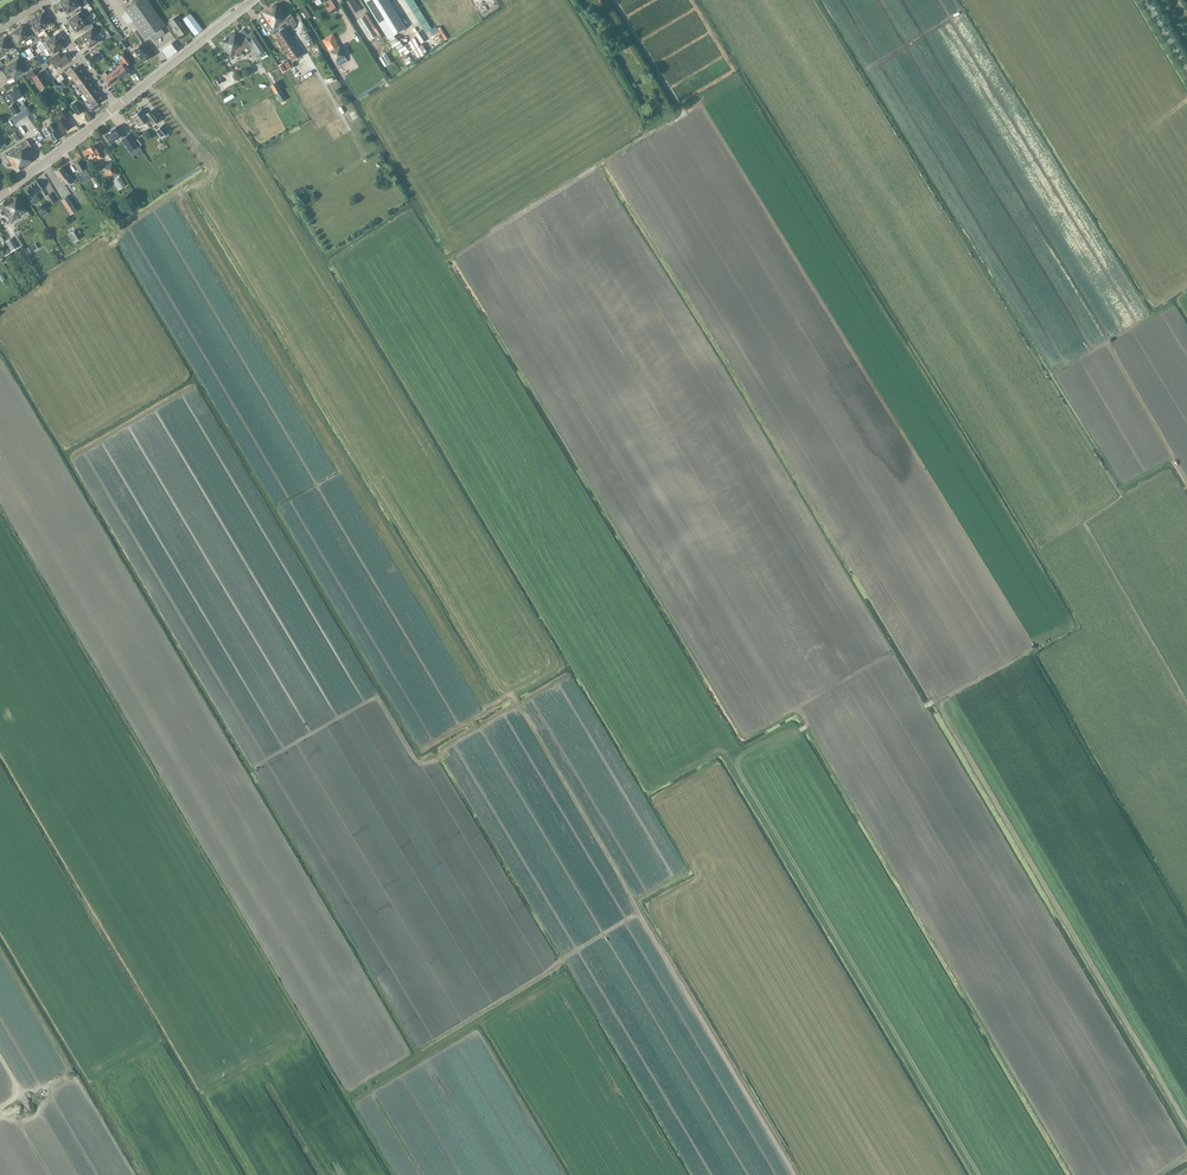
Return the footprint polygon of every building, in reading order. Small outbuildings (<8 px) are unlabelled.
[(80,9),(82,8),(77,0),(75,0),(74,1),(63,8),(67,13),(73,9),(75,12),(80,9)] [(151,35),(155,41),(165,34),(160,28),(165,25),(148,0),(138,0),(125,9),(146,38),(151,35)] [(329,11),(336,7),(333,0),(331,0),(329,1),(331,5),(327,7),(329,11)] [(357,12),(361,9),(355,0),(349,0),(357,12)] [(388,38),(406,27),(389,0),(364,0),(388,38)] [(411,0),(405,0),(412,10),(410,12),(407,20),(411,21),(411,19),(416,21),(419,14),(415,9),(416,8),(411,0)] [(84,11),(90,7),(88,3),(81,7),(84,11)] [(274,5),(262,13),(274,31),(294,18),(290,12),(286,15),(279,3),(274,6),(274,5)] [(69,20),(72,26),(82,19),(80,16),(83,15),(80,9),(75,12),(73,13),(75,16),(69,20)] [(42,13),(37,17),(45,30),(53,25),(49,18),(46,20),(42,13)] [(183,19),(195,35),(202,29),(190,14),(183,19)] [(357,20),(369,40),(377,35),(364,15),(357,20)] [(45,30),(37,17),(31,21),(35,27),(32,29),(36,36),(45,30)] [(72,26),(76,31),(82,27),(84,30),(86,29),(91,26),(85,17),(82,19),(72,26)] [(169,23),(179,36),(187,30),(178,17),(169,23)] [(378,22),(371,25),(378,37),(384,34),(378,22)] [(20,25),(16,28),(24,39),(26,42),(34,37),(30,30),(27,32),(23,25),(21,26),(20,25)] [(93,25),(91,26),(86,29),(88,32),(82,36),(85,41),(95,35),(93,32),(96,30),(93,25)] [(437,27),(444,40),(448,38),(441,25),(437,27)] [(276,34),(293,61),(303,54),(285,27),(276,34)] [(13,32),(11,33),(15,39),(13,41),(17,48),(20,46),(18,43),(24,39),(16,28),(12,30),(13,32)] [(232,33),(220,42),(231,58),(247,47),(250,50),(253,47),(249,42),(252,41),(255,46),(257,49),(263,46),(253,31),(248,35),(243,29),(238,33),(237,31),(233,34),(232,33)] [(301,35),(307,46),(313,43),(307,31),(301,35)] [(85,41),(89,47),(95,43),(97,46),(104,42),(98,33),(95,35),(85,41)] [(390,39),(394,46),(404,41),(401,34),(398,36),(397,35),(390,39)] [(59,41),(56,35),(50,39),(48,36),(41,41),(46,49),(59,41)] [(414,40),(424,56),(431,51),(422,35),(414,40)] [(0,40),(0,44),(7,54),(15,49),(11,42),(8,44),(4,37),(0,40)] [(57,50),(63,46),(59,41),(46,49),(52,58),(59,53),(57,50)] [(164,53),(167,58),(177,50),(174,47),(171,42),(161,49),(164,53)] [(135,51),(143,62),(144,61),(145,63),(151,58),(150,57),(151,56),(143,45),(135,51)] [(337,60),(344,56),(339,48),(331,52),(337,60)] [(407,52),(400,53),(401,59),(404,59),(405,63),(413,62),(411,50),(407,51),(407,52)] [(49,59),(52,65),(56,62),(59,67),(70,61),(68,59),(69,58),(67,55),(66,55),(65,54),(61,56),(59,53),(52,58),(49,59)] [(99,57),(96,54),(88,59),(91,63),(99,57)] [(124,54),(120,56),(122,60),(118,63),(120,66),(114,70),(119,78),(127,72),(123,67),(126,65),(126,66),(130,62),(124,54)] [(24,64),(18,55),(11,59),(13,62),(7,66),(10,72),(24,64)] [(625,65),(634,60),(631,55),(622,61),(625,65)] [(22,76),(29,72),(24,64),(10,72),(14,78),(20,74),(22,76)] [(66,75),(69,73),(74,80),(83,73),(83,72),(80,69),(78,66),(73,70),(71,67),(64,72),(66,75)] [(32,76),(40,89),(48,84),(41,72),(36,75),(33,70),(26,75),(28,79),(32,76)] [(114,70),(107,75),(105,72),(101,75),(105,81),(107,79),(111,84),(119,78),(114,70)] [(74,80),(78,87),(88,80),(88,79),(85,75),(83,73),(74,80)] [(78,87),(83,93),(93,86),(92,86),(93,86),(90,82),(88,80),(78,87)] [(271,86),(281,103),(287,99),(277,82),(271,86)] [(7,92),(7,93),(13,102),(24,95),(18,86),(19,86),(18,85),(14,88),(13,88),(11,89),(12,89),(7,92)] [(83,93),(88,100),(98,93),(97,93),(97,92),(95,89),(93,86),(83,93)] [(103,100),(98,93),(88,100),(91,105),(89,106),(93,112),(99,107),(97,104),(103,100)] [(82,111),(76,101),(71,104),(77,115),(82,111)] [(14,103),(9,106),(15,115),(19,112),(14,103)] [(61,118),(56,122),(62,133),(71,127),(65,118),(69,116),(65,109),(58,113),(61,118)] [(349,113),(353,120),(360,116),(356,109),(349,113)] [(131,119),(130,120),(133,124),(134,124),(136,122),(140,127),(149,120),(153,125),(159,121),(151,111),(146,115),(141,110),(137,113),(136,113),(135,113),(132,115),(132,116),(132,117),(131,119)] [(51,124),(42,130),(46,136),(48,134),(50,138),(51,137),(54,141),(60,137),(51,124)] [(168,133),(166,130),(162,126),(156,130),(162,137),(168,133)] [(115,127),(104,135),(110,143),(120,136),(122,139),(121,139),(130,152),(133,156),(141,150),(129,133),(124,137),(121,133),(120,134),(115,127)] [(27,139),(6,153),(18,172),(31,163),(30,162),(34,159),(28,149),(32,147),(27,139)] [(82,152),(86,158),(91,156),(92,158),(94,157),(96,160),(103,156),(97,146),(96,147),(94,144),(82,152)] [(75,164),(74,164),(79,171),(75,174),(82,184),(85,182),(83,178),(89,174),(86,168),(87,167),(84,163),(83,164),(80,160),(79,161),(77,160),(75,162),(75,164)] [(103,169),(109,179),(112,177),(113,179),(120,175),(112,162),(105,166),(106,167),(103,169)] [(55,172),(61,181),(63,179),(67,184),(74,179),(70,173),(68,175),(62,167),(55,172)] [(113,181),(119,190),(126,186),(120,176),(113,181)] [(36,180),(26,188),(35,200),(39,197),(36,193),(42,189),(36,180)] [(45,196),(51,204),(56,201),(51,193),(45,196)] [(0,204),(11,222),(28,211),(18,195),(13,198),(13,197),(6,201),(5,200),(0,204)] [(61,199),(71,214),(77,210),(68,195),(61,199)] [(41,203),(36,206),(41,216),(47,212),(41,203)] [(75,230),(68,234),(74,243),(81,238),(75,230)] [(11,239),(6,241),(12,250),(16,248),(11,239)]
